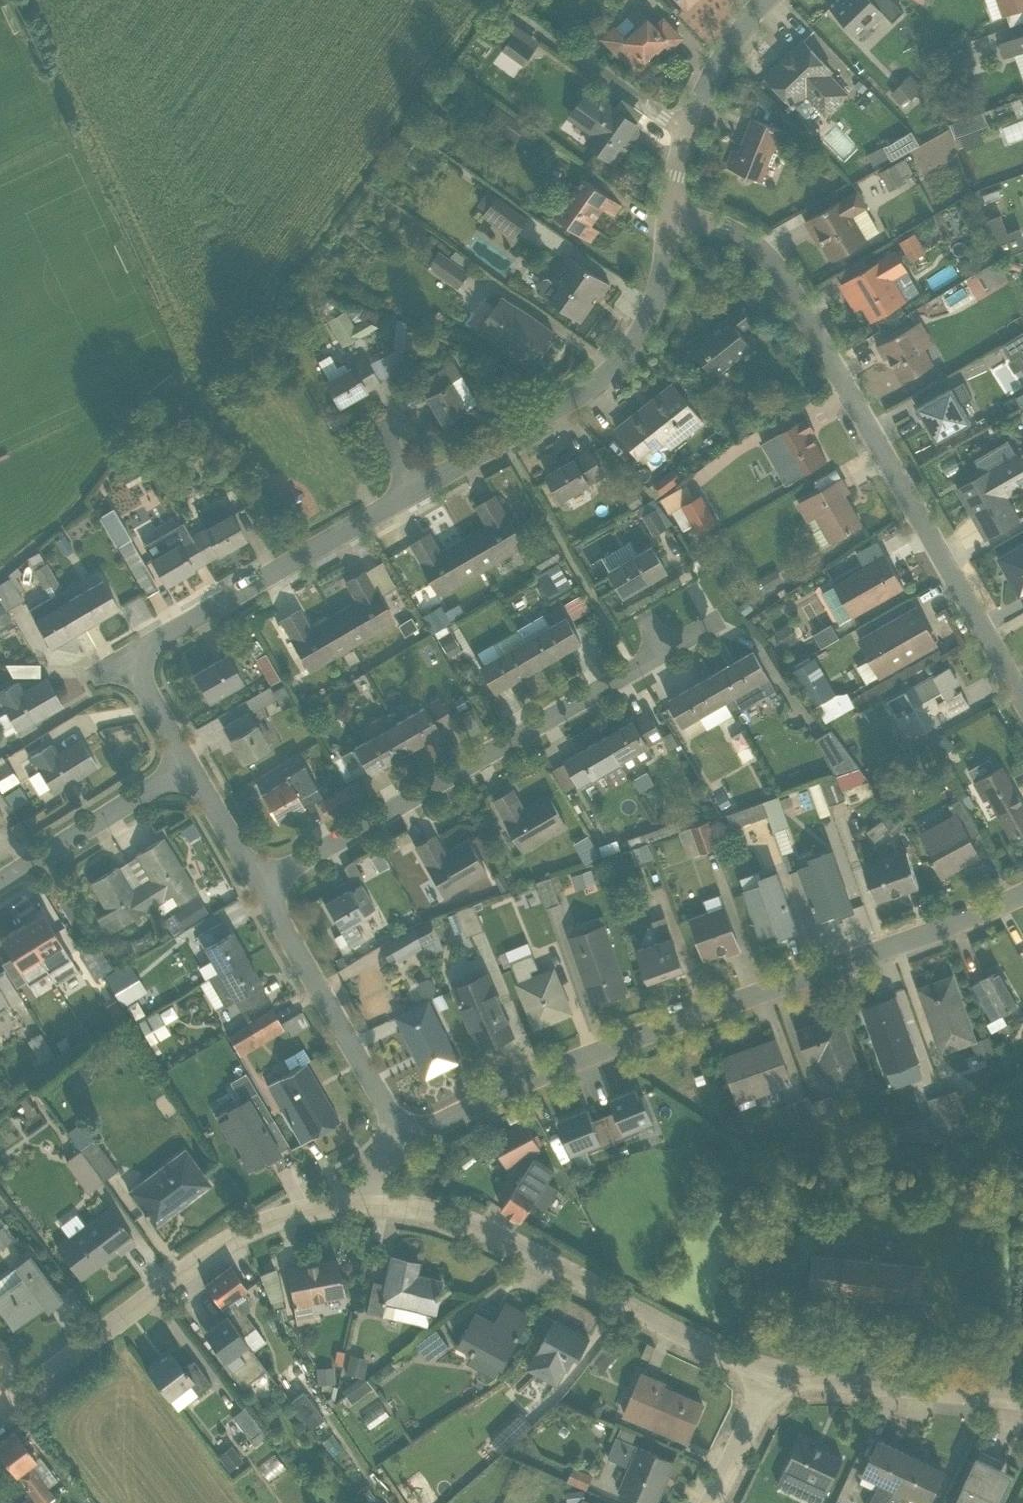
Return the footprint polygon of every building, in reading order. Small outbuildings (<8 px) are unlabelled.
[(867,35),(895,7),(887,0),(831,0),(867,35)] [(1022,6),(1022,0),(995,0),(1001,15),(1022,6)] [(625,57),(638,72),(682,32),(664,13),(655,21),(649,14),(645,18),(635,7),(601,39),(621,60),(625,57)] [(499,38),(527,59),(539,43),(512,22),(499,38)] [(813,22),(762,65),(808,117),(858,74),(813,22)] [(1010,33),(1022,72),(1022,28),(1010,33)] [(898,109),(908,99),(900,92),(908,84),(895,72),(877,90),(898,109)] [(629,146),(625,143),(645,113),(623,98),(617,107),(590,89),(573,115),(594,129),(586,141),(618,162),(629,146)] [(992,146),(1021,133),(1010,106),(980,119),(992,146)] [(749,117),(730,165),(766,179),(784,131),(749,117)] [(944,137),(962,137),(961,117),(943,118),(944,137)] [(874,155),(902,149),(899,132),(870,138),(874,155)] [(876,188),(900,174),(890,156),(866,170),(876,188)] [(859,172),(803,206),(835,258),(881,230),(866,206),(876,200),(859,172)] [(620,205),(582,177),(556,213),(592,240),(600,228),(593,223),(604,209),(612,215),(620,205)] [(985,197),(983,183),(968,185),(971,199),(985,197)] [(498,194),(485,211),(513,232),(526,215),(498,194)] [(903,235),(915,254),(929,245),(918,227),(903,235)] [(916,290),(901,264),(910,258),(899,241),(878,253),(878,254),(847,272),(872,316),(916,290)] [(441,252),(431,266),(457,285),(467,270),(441,252)] [(580,320),(607,283),(568,254),(550,278),(546,275),(537,288),(580,320)] [(504,297),(482,328),(530,362),(552,332),(504,297)] [(883,329),(905,372),(943,352),(920,310),(883,329)] [(741,312),(691,349),(711,375),(751,346),(741,333),(751,326),(741,312)] [(763,317),(763,329),(775,330),(775,318),(763,317)] [(1013,331),(991,338),(997,359),(1020,353),(1013,331)] [(314,361),(341,404),(377,383),(361,356),(338,370),(328,353),(314,361)] [(917,393),(938,431),(976,411),(955,373),(917,393)] [(425,396),(442,425),(477,404),(460,376),(425,396)] [(672,384),(619,426),(649,464),(702,422),(672,384)] [(808,407),(759,433),(783,477),(831,451),(808,407)] [(954,477),(987,533),(1022,512),(1022,439),(1022,437),(954,477)] [(588,450),(548,473),(563,498),(603,475),(588,450)] [(140,484),(113,459),(85,489),(112,514),(140,484)] [(683,490),(666,463),(641,479),(657,505),(683,490)] [(800,493),(827,546),(871,524),(844,471),(800,493)] [(708,481),(682,495),(700,528),(725,514),(708,481)] [(488,525),(465,538),(483,570),(525,546),(496,495),(477,506),(488,525)] [(641,531),(658,522),(647,502),(630,511),(641,531)] [(204,525),(187,535),(202,562),(240,540),(219,505),(199,516),(204,525)] [(144,545),(165,583),(202,562),(187,535),(181,524),(144,545)] [(992,546),(1020,596),(1022,594),(1022,529),(992,546)] [(408,545),(438,596),(483,570),(465,538),(440,552),(429,533),(408,545)] [(834,572),(856,610),(910,580),(888,542),(834,572)] [(653,547),(610,570),(626,599),(668,576),(653,547)] [(526,556),(534,587),(558,580),(549,550),(526,556)] [(35,617),(52,646),(82,628),(66,600),(38,553),(24,561),(52,607),(35,617)] [(758,575),(766,588),(786,577),(778,563),(758,575)] [(356,601),(332,615),(350,647),(394,622),(366,572),(346,583),(356,601)] [(66,600),(82,628),(116,608),(100,580),(66,600)] [(827,620),(840,612),(821,581),(808,589),(827,620)] [(553,597),(557,612),(577,606),(573,592),(553,597)] [(856,629),(881,673),(935,642),(911,598),(856,629)] [(423,605),(411,612),(420,628),(433,621),(423,605)] [(279,621),(308,671),(350,647),(332,615),(310,627),(300,609),(279,621)] [(542,618),(520,630),(540,666),(582,643),(566,615),(547,626),(542,618)] [(777,625),(788,642),(800,634),(790,617),(777,625)] [(773,623),(761,631),(772,646),(784,638),(773,623)] [(802,631),(808,644),(825,636),(818,623),(802,631)] [(540,666),(520,630),(480,653),(486,663),(483,664),(498,690),(540,666)] [(812,720),(842,706),(834,688),(822,693),(803,652),(784,661),(812,720)] [(194,672),(210,700),(241,683),(224,654),(194,672)] [(754,654),(712,678),(732,713),(774,689),(754,654)] [(853,683),(869,675),(858,655),(843,663),(853,683)] [(954,656),(884,695),(906,734),(976,695),(954,656)] [(27,676),(27,663),(0,663),(0,676),(27,676)] [(5,738),(61,706),(45,678),(22,691),(17,682),(0,692),(0,704),(4,712),(0,714),(0,729),(5,738)] [(712,678),(670,702),(690,737),(732,713),(712,678)] [(396,723),(410,748),(453,723),(439,699),(396,723)] [(649,714),(606,737),(624,772),(653,756),(647,746),(662,738),(649,714)] [(410,748),(396,723),(352,747),(366,772),(410,748)] [(254,725),(229,739),(242,762),(267,748),(254,725)] [(822,727),(804,735),(821,772),(839,764),(822,727)] [(624,772),(606,737),(562,761),(577,787),(607,771),(615,786),(628,779),(624,772)] [(31,756),(52,793),(97,767),(81,740),(57,754),(51,744),(31,756)] [(1008,753),(969,775),(1004,834),(1022,823),(1022,779),(1008,753)] [(840,775),(866,819),(876,813),(850,769),(840,775)] [(799,783),(807,813),(818,809),(817,804),(845,796),(839,772),(799,783)] [(298,773),(261,792),(275,820),(312,801),(298,773)] [(710,811),(723,804),(714,788),(702,795),(710,811)] [(780,788),(736,801),(741,820),(786,806),(780,788)] [(515,792),(496,802),(522,851),(566,827),(549,795),(524,809),(515,792)] [(918,820),(940,861),(980,841),(958,799),(918,820)] [(712,811),(680,822),(690,853),(722,842),(712,811)] [(878,813),(853,828),(864,846),(889,830),(878,813)] [(631,829),(617,834),(626,862),(641,857),(631,829)] [(571,856),(584,852),(577,833),(565,838),(571,856)] [(860,851),(875,896),(922,880),(907,835),(860,851)] [(435,837),(415,847),(442,898),(487,874),(469,840),(444,854),(435,837)] [(587,839),(588,850),(608,848),(607,837),(587,839)] [(163,838),(127,860),(155,908),(160,915),(196,893),(163,838)] [(856,904),(837,841),(804,851),(824,914),(856,904)] [(330,858),(339,880),(378,864),(369,842),(330,858)] [(155,908),(127,860),(89,883),(107,912),(95,919),(107,937),(155,908)] [(791,860),(747,872),(764,932),(807,920),(791,860)] [(559,871),(565,887),(585,879),(579,863),(559,871)] [(530,881),(536,901),(548,897),(541,878),(530,881)] [(359,883),(325,902),(349,945),(362,937),(354,923),(375,912),(359,883)] [(687,903),(703,956),(744,944),(728,891),(687,903)] [(448,905),(456,927),(467,922),(458,901),(448,905)] [(604,902),(565,916),(592,998),(632,985),(604,902)] [(43,914),(20,927),(45,968),(67,954),(43,914)] [(638,928),(654,982),(691,971),(674,917),(638,928)] [(426,941),(419,920),(377,933),(383,954),(426,941)] [(207,981),(245,960),(223,921),(196,936),(210,962),(200,968),(207,981)] [(20,927),(0,939),(26,979),(45,968),(20,927)] [(560,951),(514,967),(536,1030),(582,1013),(560,951)] [(74,959),(59,968),(88,1015),(103,1006),(74,959)] [(266,998),(245,960),(207,981),(200,985),(214,1010),(234,999),(241,1012),(266,998)] [(110,962),(94,975),(117,1002),(132,990),(110,962)] [(9,1007),(22,1000),(3,970),(0,972),(0,992),(9,1007)] [(997,972),(971,987),(991,1021),(986,1024),(991,1034),(1005,1026),(1000,1016),(1017,1006),(997,972)] [(487,973),(454,988),(481,1050),(514,1036),(487,973)] [(421,974),(411,977),(414,992),(425,990),(421,974)] [(954,975),(919,987),(941,1053),(977,1041),(954,975)] [(405,981),(394,988),(402,1000),(413,994),(405,981)] [(896,995),(861,1008),(884,1073),(919,1061),(896,995)] [(430,1000),(395,1016),(425,1078),(459,1061),(430,1000)] [(162,1033),(153,1005),(127,1013),(136,1041),(162,1033)] [(281,1030),(269,1012),(226,1038),(238,1057),(281,1030)] [(862,1073),(841,1013),(796,1029),(802,1047),(830,1037),(818,1060),(828,1085),(862,1073)] [(13,1039),(28,1064),(42,1056),(27,1031),(13,1039)] [(774,1040),(720,1059),(736,1107),(791,1088),(774,1040)] [(62,1090),(79,1077),(67,1062),(50,1075),(62,1090)] [(307,1064),(267,1085),(298,1142),(338,1120),(307,1064)] [(1007,1070),(1002,1084),(1015,1089),(1020,1074),(1007,1070)] [(705,1082),(703,1074),(695,1077),(697,1084),(705,1082)] [(947,1088),(916,1094),(919,1114),(901,1117),(905,1142),(969,1130),(965,1106),(951,1109),(947,1088)] [(638,1090),(611,1101),(616,1112),(603,1117),(612,1138),(651,1122),(638,1090)] [(792,1102),(803,1131),(839,1118),(831,1096),(809,1103),(807,1097),(792,1102)] [(279,1156),(246,1098),(213,1117),(246,1174),(279,1156)] [(587,1110),(558,1121),(571,1154),(612,1138),(603,1117),(592,1121),(587,1110)] [(53,1157),(67,1179),(98,1159),(72,1118),(55,1129),(67,1148),(53,1157)] [(527,1124),(493,1141),(507,1168),(540,1151),(527,1124)] [(130,1191),(155,1225),(209,1186),(184,1152),(130,1191)] [(556,1177),(540,1161),(522,1179),(538,1194),(556,1177)] [(498,1209),(516,1223),(537,1195),(518,1181),(498,1209)] [(56,1247),(78,1279),(132,1240),(109,1209),(56,1247)] [(808,1253),(805,1287),(915,1296),(918,1263),(808,1253)] [(12,1331),(42,1309),(44,1313),(60,1301),(27,1255),(10,1267),(13,1271),(0,1280),(0,1314),(12,1331)] [(420,1264),(390,1258),(384,1285),(372,1282),(366,1312),(427,1324),(429,1314),(436,1316),(443,1282),(418,1277),(420,1264)] [(333,1260),(283,1270),(291,1310),(341,1300),(333,1260)] [(230,1267),(203,1286),(226,1316),(252,1351),(264,1341),(244,1314),(249,1310),(248,1298),(245,1293),(248,1291),(230,1267)] [(466,1365),(495,1380),(527,1320),(502,1306),(492,1325),(475,1316),(458,1348),(471,1355),(466,1365)] [(202,1332),(242,1386),(266,1369),(252,1351),(226,1316),(202,1332)] [(535,1352),(526,1370),(560,1387),(574,1360),(578,1362),(591,1336),(556,1319),(539,1353),(535,1352)] [(336,1349),(337,1369),(354,1368),(354,1348),(336,1349)] [(170,1354),(146,1372),(176,1411),(211,1385),(193,1361),(182,1369),(170,1354)] [(302,1369),(314,1383),(328,1372),(316,1357),(302,1369)] [(343,1398),(359,1384),(348,1371),(331,1386),(343,1398)] [(666,1384),(644,1375),(628,1411),(689,1438),(703,1406),(664,1389),(666,1384)] [(290,1381),(277,1392),(302,1421),(315,1410),(290,1381)] [(368,1400),(347,1412),(367,1446),(388,1433),(368,1400)] [(236,1402),(223,1410),(235,1431),(222,1439),(229,1451),(255,1436),(236,1402)] [(592,1480),(643,1502),(653,1502),(673,1458),(614,1431),(592,1480)] [(35,1502),(57,1502),(46,1489),(56,1481),(38,1457),(33,1462),(12,1435),(0,1445),(0,1458),(35,1502)] [(800,1440),(781,1480),(824,1501),(844,1461),(800,1440)] [(909,1454),(879,1440),(862,1475),(880,1483),(871,1502),(886,1502),(909,1454)] [(210,1450),(219,1466),(232,1459),(222,1443),(210,1450)] [(981,1452),(958,1502),(997,1502),(992,1500),(1008,1465),(981,1452)] [(251,1466),(260,1476),(274,1462),(265,1453),(251,1466)] [(886,1502),(906,1502),(909,1496),(923,1502),(929,1502),(945,1471),(909,1454),(886,1502)] [(557,1477),(576,1484),(582,1468),(562,1462),(557,1477)] [(271,1497),(289,1491),(282,1470),(264,1476),(271,1497)] [(581,1502),(603,1502),(585,1495),(581,1502)]
